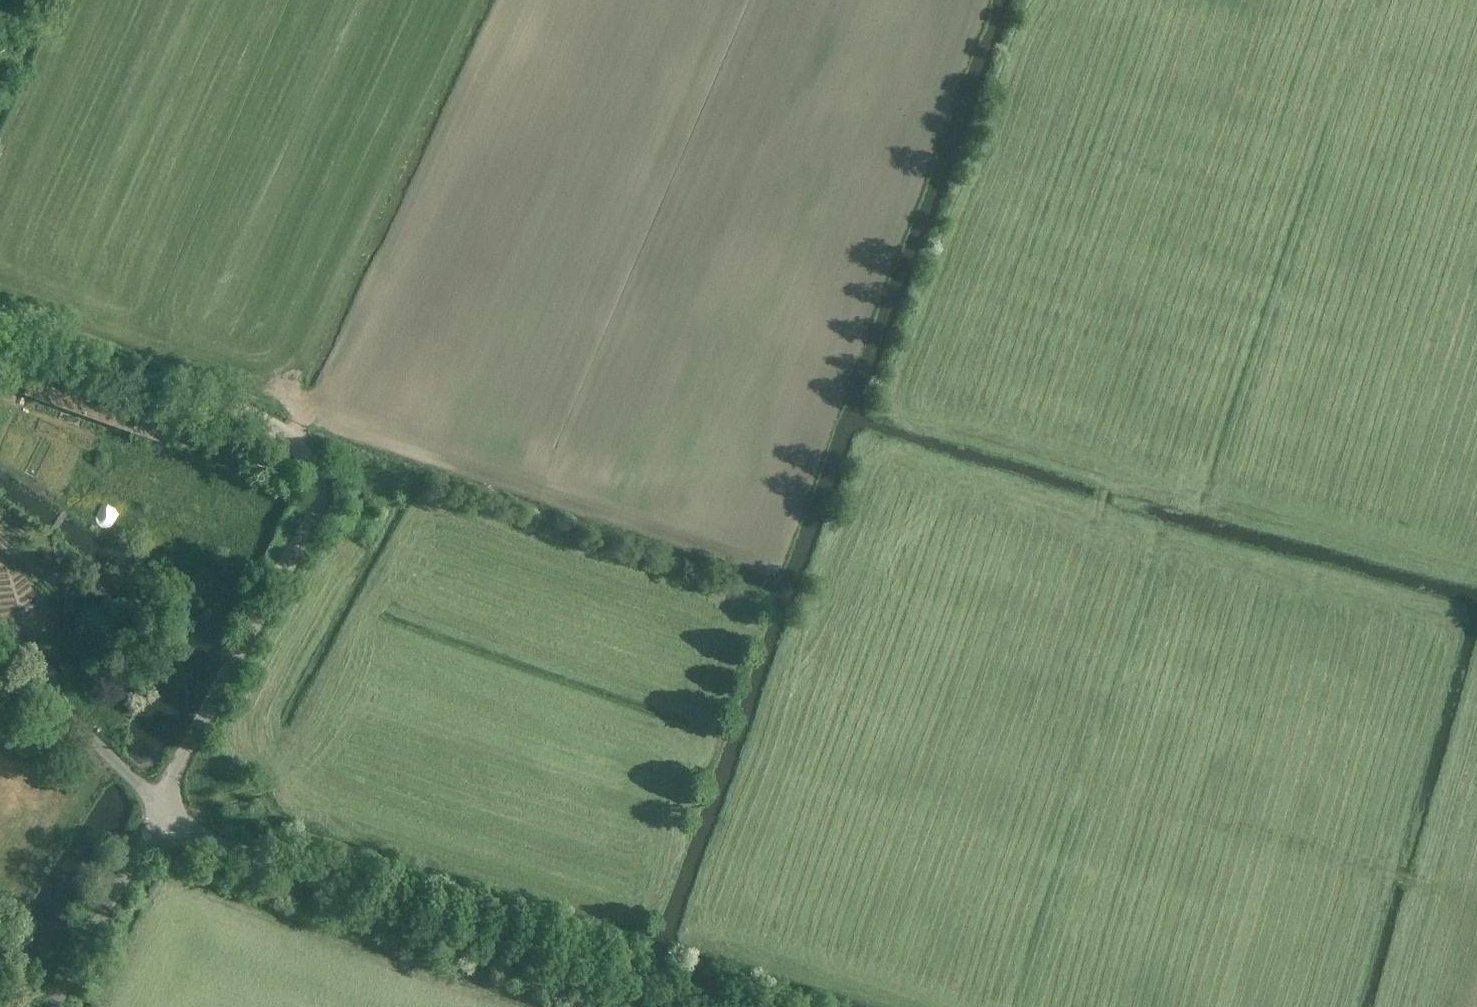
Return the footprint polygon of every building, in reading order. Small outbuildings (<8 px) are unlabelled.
[(131,433),(136,419),(29,381),(28,384),(0,374),(0,387),(131,433)]
